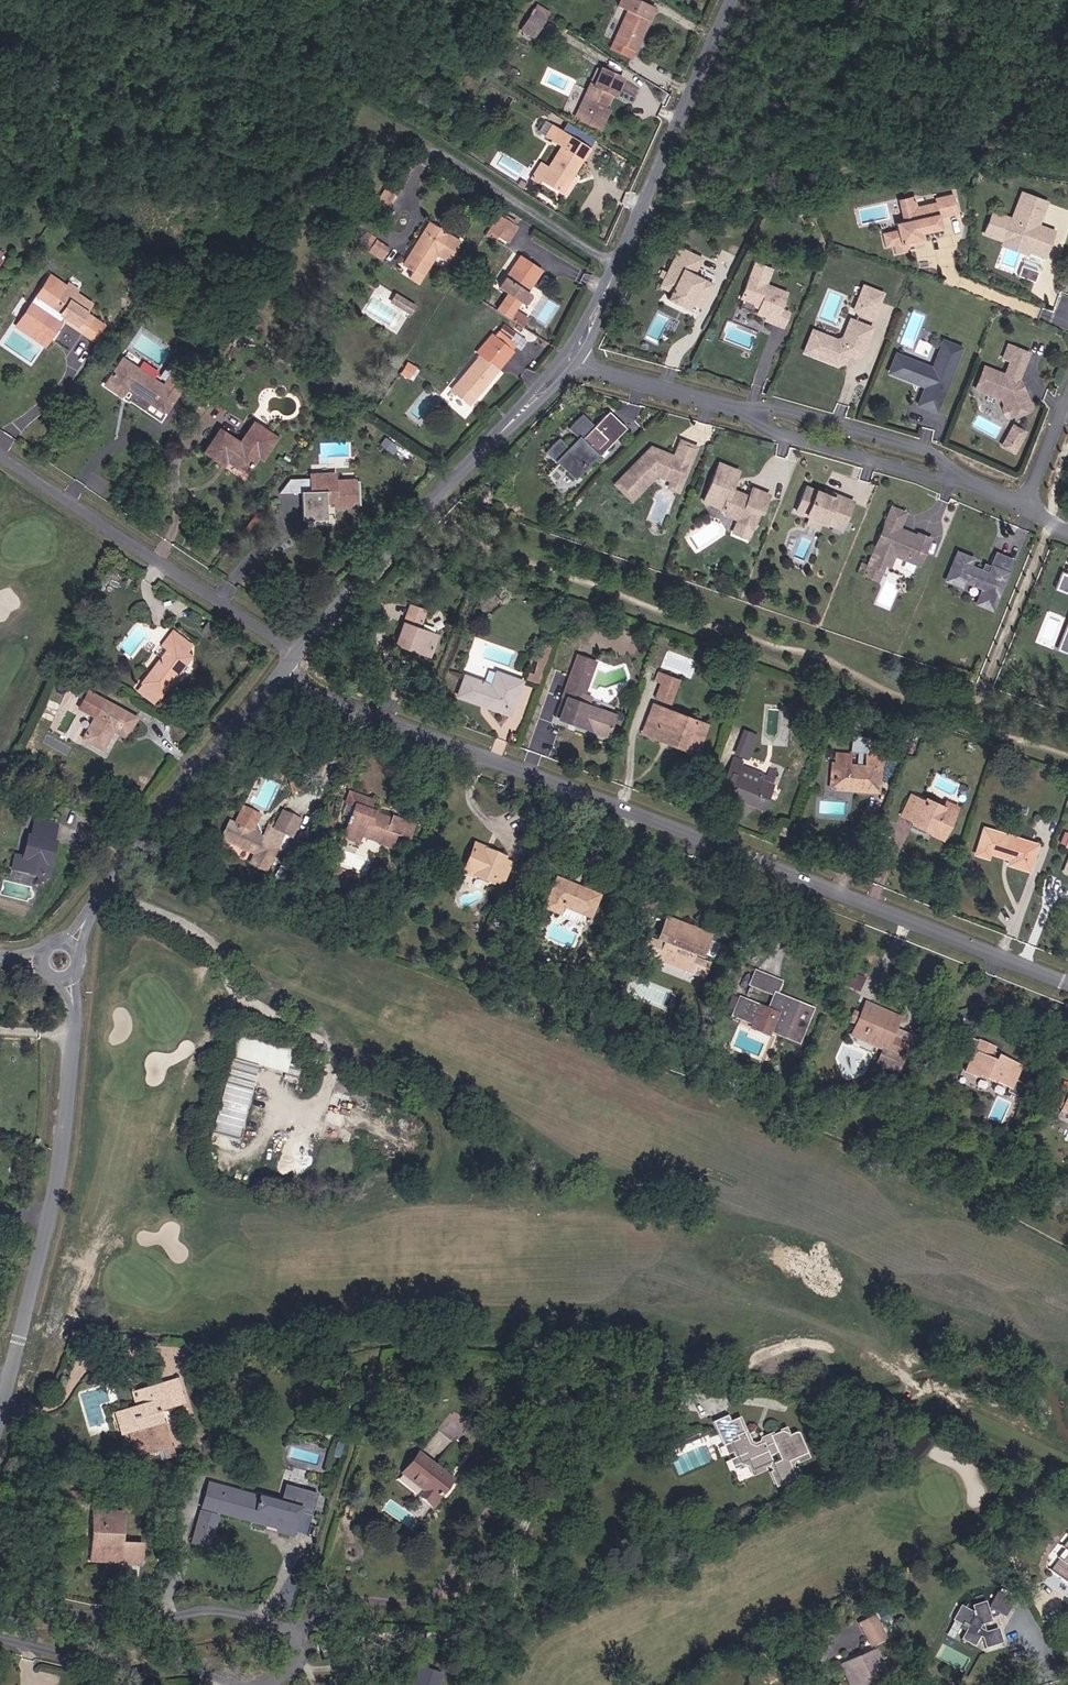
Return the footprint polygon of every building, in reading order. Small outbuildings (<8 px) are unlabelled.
[(634,44),(656,7),(644,0),(627,0),(631,2),(610,37),(626,46),(629,42),(634,44)] [(520,22),(533,29),(545,11),(533,3),(520,22)] [(595,76),(602,64),(599,62),(591,74),(595,76)] [(600,101),(610,87),(613,90),(622,76),(603,63),(602,64),(595,76),(591,74),(587,80),(577,74),(571,83),(580,89),(570,106),(593,121),(604,104),(600,101)] [(567,164),(572,167),(588,142),(552,119),(545,128),(560,138),(548,157),(540,169),(556,179),(567,164)] [(537,172),(540,169),(548,157),(538,151),(528,166),(537,172)] [(556,179),(561,182),(572,167),(567,164),(556,179)] [(940,216),(958,212),(954,190),(936,194),(937,200),(916,205),(907,208),(909,218),(904,219),(897,221),(898,228),(883,231),(887,245),(895,243),(897,252),(911,248),(911,245),(909,239),(922,236),(921,233),(924,232),(943,227),(940,216)] [(1055,230),(1040,225),(1048,202),(1021,192),(1015,210),(1019,211),(1016,219),(994,211),(987,232),(1007,239),(1011,228),(1033,237),(1030,248),(1043,252),(1047,238),(1052,239),(1055,230)] [(907,208),(916,205),(913,194),(898,198),(904,219),(909,218),(907,208)] [(454,248),(461,237),(451,232),(452,230),(434,218),(407,258),(428,271),(445,242),(454,248)] [(513,239),(517,233),(495,218),(486,231),(499,240),(504,234),(513,239)] [(1043,252),(1030,248),(1033,237),(1011,228),(1007,239),(1006,244),(1045,258),(1052,239),(1047,238),(1043,252)] [(911,245),(926,241),(924,232),(921,233),(922,236),(909,239),(911,245)] [(692,255),(674,250),(666,277),(662,276),(659,283),(663,284),(663,286),(666,291),(674,293),(673,297),(671,304),(693,312),(695,305),(706,308),(714,282),(694,275),(686,273),(692,255)] [(699,257),(692,255),(686,273),(694,275),(699,257)] [(531,291),(545,271),(525,257),(503,288),(526,303),(530,303),(534,297),(533,293),(531,291)] [(756,259),(740,295),(756,302),(760,303),(758,307),(756,310),(766,314),(765,317),(783,325),(789,311),(780,306),(787,291),(766,282),(772,267),(756,259)] [(1020,273),(1037,280),(1041,269),(1025,262),(1020,273)] [(56,275),(65,281),(68,277),(58,271),(56,275)] [(65,281),(56,275),(42,297),(60,309),(58,312),(90,332),(100,317),(81,304),(87,295),(65,281)] [(666,291),(663,286),(661,293),(673,297),(674,293),(666,291)] [(870,288),(866,287),(859,307),(863,308),(870,288)] [(885,293),(870,288),(863,308),(878,314),(885,293)] [(395,302),(405,309),(410,301),(400,295),(395,302)] [(42,297),(40,300),(58,312),(60,309),(42,297)] [(405,309),(412,313),(417,306),(410,301),(405,309)] [(837,360),(845,357),(844,354),(852,351),(853,354),(861,351),(872,323),(850,314),(844,329),(836,334),(829,338),(810,331),(804,347),(837,360)] [(510,352),(521,340),(498,323),(489,336),(510,352)] [(836,334),(813,325),(810,331),(829,338),(836,334)] [(969,344),(950,336),(939,363),(911,352),(903,371),(920,378),(921,376),(926,378),(917,401),(942,411),(969,344)] [(483,388),(506,360),(487,346),(474,362),(470,360),(466,365),(469,368),(464,374),(483,388)] [(911,352),(902,349),(894,368),(903,371),(911,352)] [(1036,355),(1022,349),(1014,366),(1027,372),(1036,355)] [(845,357),(847,360),(855,357),(853,354),(852,351),(844,354),(845,357)] [(129,395),(165,417),(190,378),(174,368),(160,388),(123,365),(107,390),(125,401),(129,395)] [(1027,372),(1014,366),(1010,372),(1013,374),(1011,378),(989,367),(979,389),(1004,401),(1008,410),(1005,411),(1008,418),(1013,418),(1031,411),(1032,407),(1026,392),(1024,391),(1021,385),(1027,372)] [(603,451),(599,448),(616,431),(606,421),(602,424),(599,421),(587,409),(573,423),(585,435),(575,445),(563,432),(549,447),(562,460),(567,455),(583,472),(603,451)] [(620,434),(628,426),(611,409),(599,421),(602,424),(606,421),(616,431),(620,434)] [(262,454),(265,455),(278,433),(258,420),(243,443),(225,432),(210,457),(224,466),(227,463),(248,476),(262,454)] [(1021,443),(1027,430),(1014,424),(1008,437),(1021,443)] [(1017,452),(1021,443),(1008,437),(1004,445),(1017,452)] [(668,453),(652,446),(613,484),(631,499),(660,474),(674,480),(675,477),(683,481),(698,446),(683,440),(675,458),(669,456),(668,453)] [(578,477),(583,472),(567,455),(562,460),(578,477)] [(740,471),(721,463),(705,500),(724,508),(726,511),(739,516),(754,522),(767,492),(755,486),(751,496),(739,491),(737,494),(731,492),(740,471)] [(337,510),(356,510),(357,484),(339,484),(339,477),(318,477),(317,502),(309,502),(308,521),(322,521),(323,504),(337,505),(337,510)] [(799,510),(811,516),(822,520),(833,524),(836,517),(846,520),(853,502),(833,494),(831,498),(825,495),(808,488),(799,510)] [(898,525),(906,528),(910,527),(902,524),(909,508),(894,501),(889,514),(901,519),(898,525)] [(870,559),(883,565),(886,559),(889,551),(887,551),(889,546),(896,549),(922,560),(933,533),(921,528),(920,531),(910,527),(906,528),(898,525),(901,519),(889,514),(870,559)] [(754,522),(739,516),(734,529),(749,535),(754,522)] [(822,520),(811,516),(809,522),(820,526),(822,520)] [(889,551),(886,559),(891,561),(896,549),(889,546),(887,551),(889,551)] [(966,552),(959,550),(949,572),(966,579),(967,576),(985,584),(982,590),(984,591),(982,595),(987,597),(986,599),(996,603),(1015,557),(999,551),(992,566),(987,564),(985,567),(972,562),(976,553),(967,549),(966,552)] [(866,570),(870,561),(863,558),(859,567),(866,570)] [(879,576),(883,565),(870,559),(870,561),(866,570),(879,576)] [(319,579),(319,564),(302,563),(301,579),(319,579)] [(1063,572),(1057,587),(1067,592),(1067,575),(1063,572)] [(994,606),(996,603),(986,599),(987,597),(982,595),(984,591),(982,590),(978,599),(994,606)] [(977,602),(978,592),(968,592),(967,601),(977,602)] [(408,621),(426,628),(432,610),(415,604),(408,621)] [(438,650),(444,634),(426,628),(408,621),(400,641),(413,646),(416,641),(438,650)] [(144,687),(162,700),(193,661),(189,657),(196,649),(175,635),(169,643),(174,647),(163,662),(144,687)] [(157,658),(163,662),(174,647),(169,643),(157,658)] [(1060,643),(1058,648),(1067,652),(1067,646),(1060,643)] [(608,709),(589,702),(602,662),(582,656),(568,696),(573,698),(566,722),(578,726),(580,720),(585,722),(583,728),(600,733),(608,709)] [(493,678),(510,684),(513,674),(496,668),(493,678)] [(461,698),(513,715),(526,678),(513,674),(510,684),(493,678),(491,684),(468,676),(461,698)] [(664,700),(676,704),(684,681),(664,674),(661,682),(669,685),(664,700)] [(125,736),(138,716),(91,687),(84,698),(100,708),(97,713),(83,735),(103,747),(114,730),(125,736)] [(97,713),(100,708),(84,698),(81,704),(97,713)] [(680,739),(700,746),(708,723),(662,706),(653,734),(678,744),(680,739)] [(758,759),(760,752),(751,748),(748,755),(758,759)] [(834,787),(881,792),(884,756),(870,754),(868,767),(853,765),(854,757),(837,755),(834,787)] [(748,755),(745,763),(754,767),(758,759),(748,755)] [(748,771),(737,767),(734,775),(745,779),(747,774),(748,771)] [(295,790),(302,788),(297,773),(290,776),(295,790)] [(775,801),(782,779),(775,776),(773,783),(747,774),(745,779),(734,775),(728,789),(756,801),(759,795),(775,801)] [(388,841),(392,843),(403,816),(389,811),(386,815),(370,809),(373,799),(345,787),(336,812),(345,816),(344,818),(351,820),(344,834),(362,841),(365,834),(378,839),(377,842),(386,845),(388,841)] [(756,801),(772,807),(775,801),(759,795),(756,801)] [(900,815),(908,818),(915,799),(908,796),(900,815)] [(916,826),(945,839),(955,818),(940,812),(942,806),(929,799),(926,804),(915,799),(908,818),(917,822),(916,826)] [(955,818),(957,812),(942,806),(940,812),(955,818)] [(272,874),(288,836),(296,839),(303,822),(285,814),(278,832),(273,829),(267,842),(263,840),(265,837),(261,828),(243,820),(233,846),(261,858),(257,867),(272,874)] [(36,828),(57,832),(59,823),(38,819),(36,828)] [(779,833),(791,837),(794,829),(783,824),(779,833)] [(53,870),(59,844),(55,843),(57,832),(36,828),(35,837),(30,837),(24,863),(53,870)] [(1033,871),(1041,846),(987,828),(977,855),(991,859),(993,852),(1013,858),(1011,865),(1033,871)] [(489,852),(478,848),(470,866),(482,871),(479,879),(493,885),(495,882),(505,886),(513,866),(503,863),(505,859),(493,854),(492,856),(488,854),(489,852)] [(467,874),(479,879),(482,871),(470,866),(467,874)] [(589,922),(599,897),(560,881),(546,914),(558,919),(560,920),(564,912),(581,919),(589,922)] [(556,925),(576,933),(581,919),(564,912),(560,920),(558,919),(556,925)] [(661,927),(647,959),(653,962),(651,967),(686,982),(688,978),(693,980),(707,946),(661,927)] [(774,989),(779,977),(763,971),(759,982),(774,989)] [(774,989),(781,991),(786,979),(779,977),(774,989)] [(774,1008),(738,993),(732,1006),(739,1008),(759,1017),(757,1021),(773,1027),(803,1039),(814,1011),(785,999),(780,1011),(774,1008)] [(774,1008),(780,1011),(785,999),(779,996),(774,1008)] [(868,1017),(877,1020),(880,1010),(872,1007),(868,1017)] [(757,1021),(759,1017),(739,1008),(737,1012),(757,1021)] [(904,1042),(896,1039),(904,1020),(880,1010),(877,1020),(868,1017),(860,1039),(897,1053),(896,1060),(908,1065),(918,1038),(907,1034),(904,1042)] [(755,1026),(771,1033),(773,1027),(757,1021),(755,1026)] [(969,1045),(973,1035),(964,1031),(960,1041),(969,1045)] [(290,1072),(296,1048),(242,1034),(236,1058),(290,1072)] [(973,1035),(969,1045),(978,1050),(970,1069),(981,1074),(982,1072),(983,1070),(998,1077),(997,1078),(1015,1086),(1013,1089),(1021,1093),(1027,1082),(1020,1079),(1027,1065),(1002,1054),(1000,1059),(993,1056),(997,1048),(998,1045),(984,1038),(983,1040),(973,1035)] [(997,1048),(993,1056),(1000,1059),(1002,1054),(1004,1051),(997,1048)] [(983,1070),(982,1072),(997,1079),(997,1078),(998,1077),(983,1070)] [(126,1461),(163,1448),(154,1423),(150,1423),(147,1414),(154,1411),(157,1410),(153,1399),(171,1392),(166,1378),(123,1392),(127,1406),(122,1408),(100,1416),(109,1442),(119,1439),(126,1461)] [(122,1408),(127,1406),(123,1392),(117,1394),(122,1408)] [(157,1410),(175,1404),(171,1392),(153,1399),(157,1410)] [(749,1462),(769,1455),(765,1447),(774,1443),(778,1452),(770,1456),(780,1476),(796,1469),(788,1450),(806,1442),(796,1420),(782,1426),(778,1418),(765,1423),(768,1431),(760,1434),(759,1430),(750,1434),(740,1432),(728,1406),(720,1409),(717,1402),(702,1408),(715,1434),(725,1430),(737,1456),(745,1453),(749,1462)] [(154,1423),(157,1421),(154,1411),(147,1414),(150,1423),(154,1423)] [(663,1445),(666,1451),(705,1434),(702,1428),(663,1445)] [(436,1488),(431,1484),(439,1473),(408,1452),(393,1474),(413,1489),(408,1495),(426,1507),(435,1496),(432,1494),(436,1488)] [(431,1484),(436,1488),(444,1477),(439,1473),(431,1484)] [(267,1502),(223,1492),(217,1518),(255,1527),(256,1524),(267,1527),(266,1531),(281,1534),(286,1510),(299,1513),(304,1491),(271,1483),(267,1502)] [(207,1504),(209,1495),(210,1495),(212,1489),(194,1485),(188,1511),(206,1515),(208,1504),(207,1504)] [(208,1504),(206,1515),(217,1518),(223,1492),(212,1489),(210,1495),(209,1495),(207,1504),(208,1504)] [(131,1547),(109,1546),(110,1518),(81,1517),(80,1530),(85,1530),(85,1549),(80,1549),(80,1560),(111,1561),(111,1566),(130,1567),(131,1547)] [(1067,1564),(1063,1561),(1054,1572),(1067,1583),(1067,1563),(1067,1564)] [(1015,1612),(1018,1614),(1029,1602),(1015,1591),(1004,1603),(1015,1612)] [(990,1629),(993,1625),(1008,1620),(1007,1617),(1015,1612),(1004,1603),(996,1605),(995,1601),(982,1605),(983,1611),(981,1614),(969,1608),(960,1624),(968,1627),(965,1633),(972,1636),(968,1646),(980,1651),(984,1642),(990,1643),(993,1653),(1009,1648),(1003,1633),(994,1635),(991,1633),(990,1629)] [(884,1653),(894,1649),(884,1624),(870,1629),(871,1636),(869,1637),(873,1645),(880,1642),(884,1653)] [(877,1656),(884,1653),(880,1642),(873,1645),(877,1656)] [(889,1677),(883,1658),(845,1671),(850,1684),(868,1684),(889,1677)] [(440,1673),(416,1666),(410,1684),(436,1684),(440,1673)] [(868,1684),(883,1684),(891,1682),(889,1677),(868,1684)]
